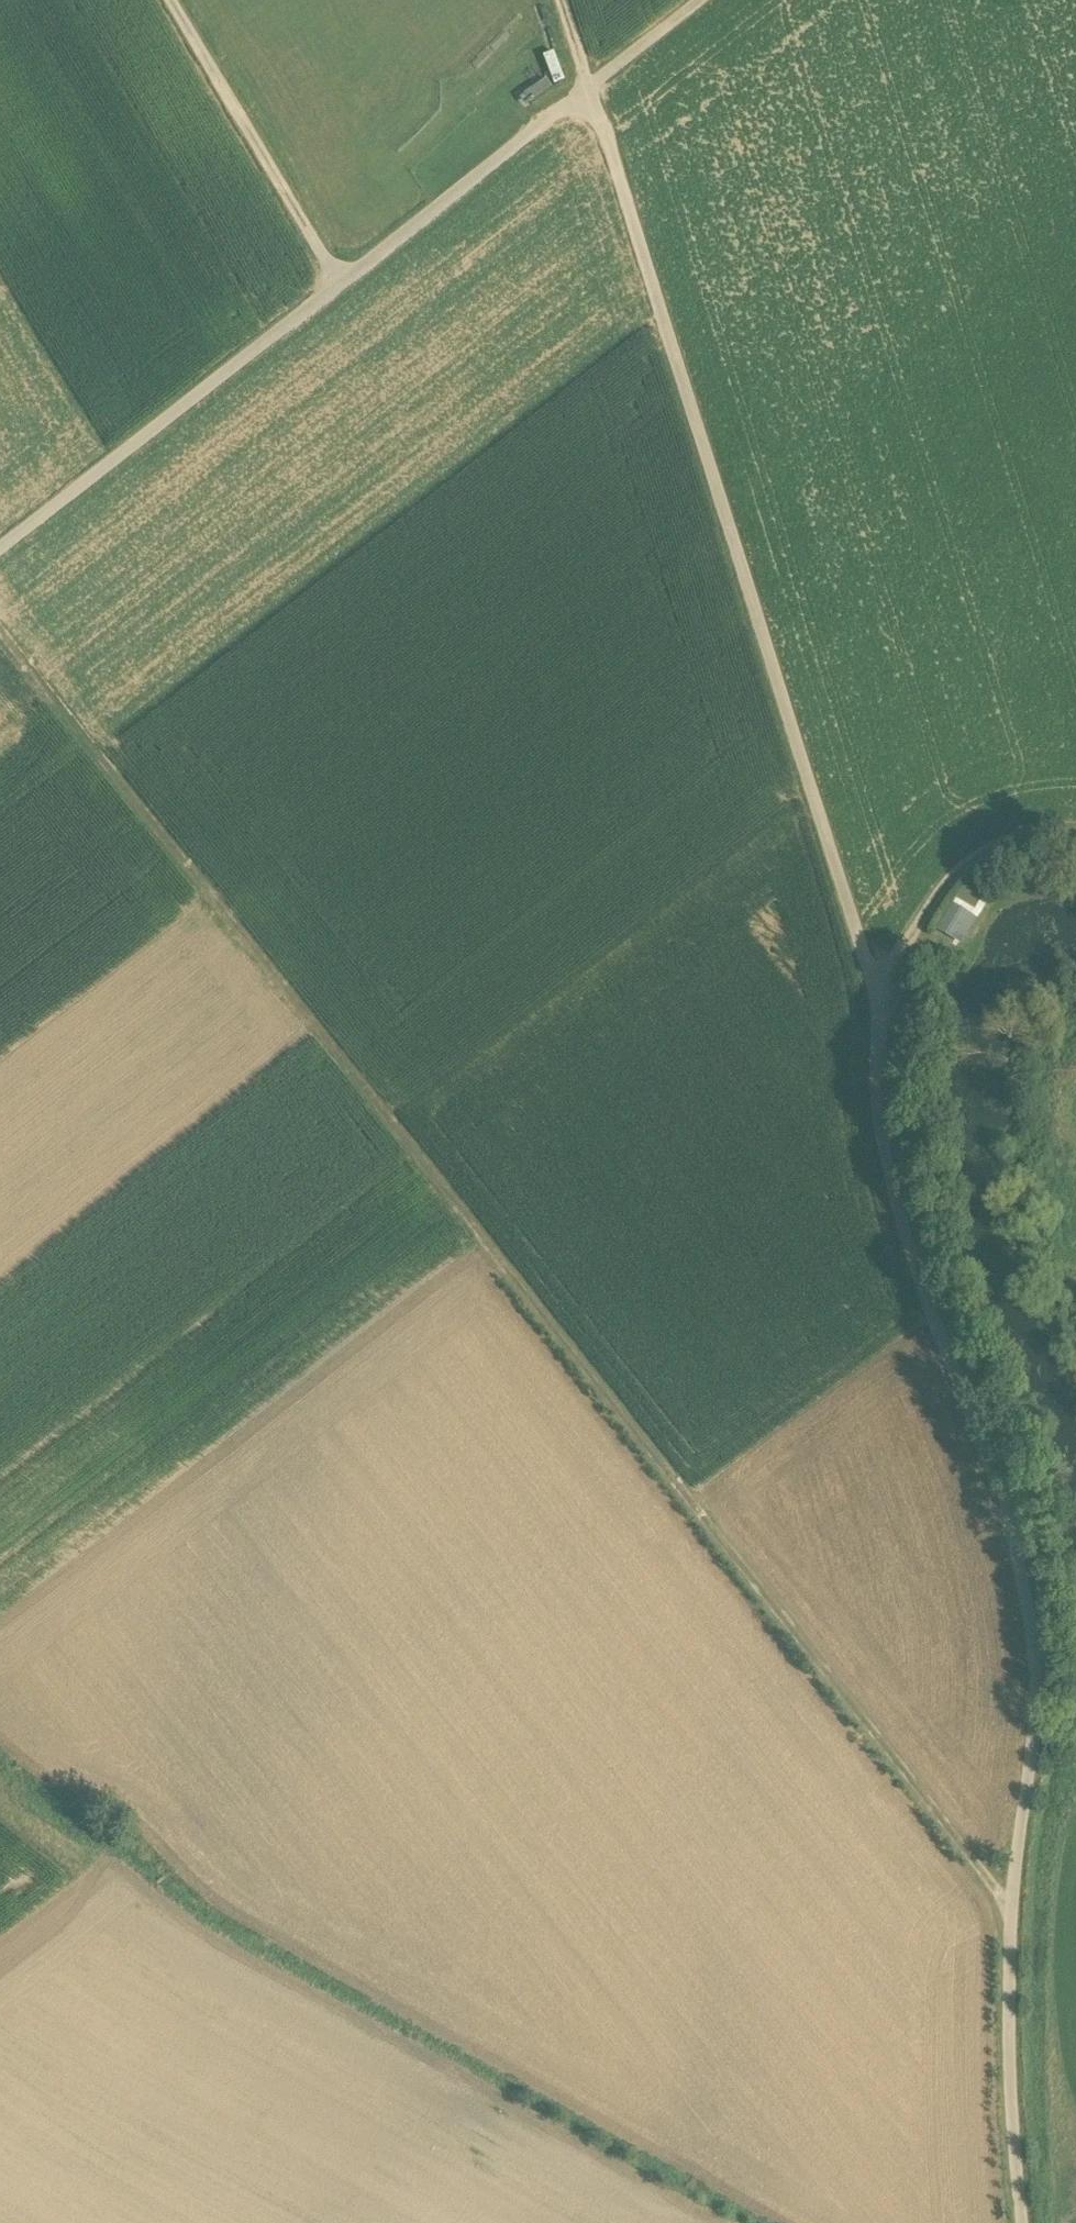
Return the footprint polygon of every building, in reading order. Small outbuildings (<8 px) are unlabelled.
[(956,913),(940,941),(969,957),(985,929),(956,913)]
